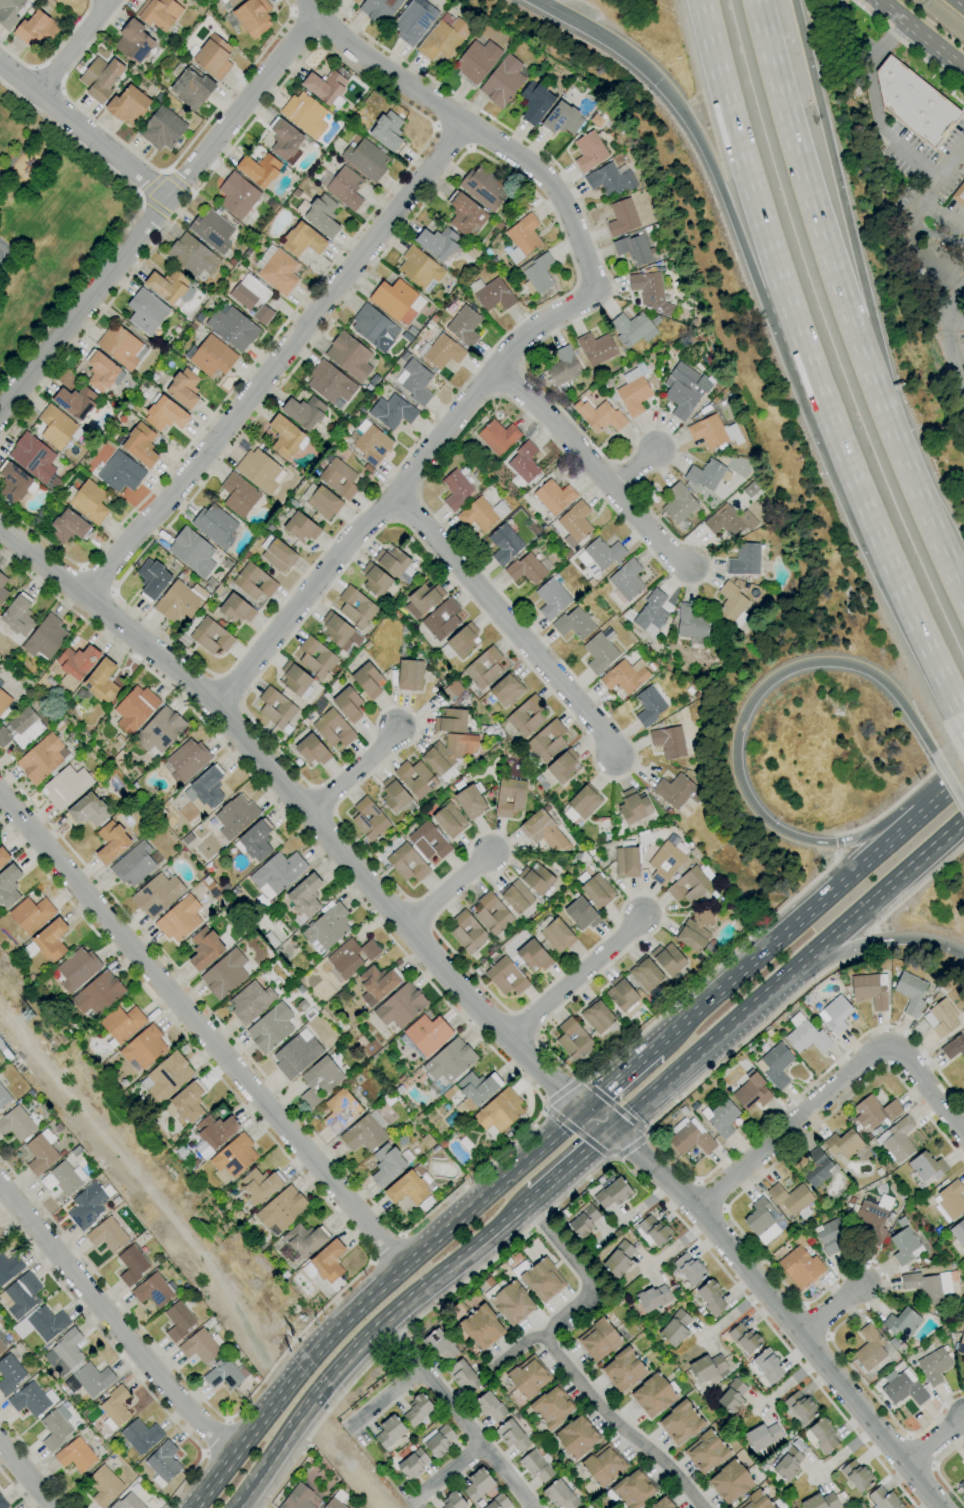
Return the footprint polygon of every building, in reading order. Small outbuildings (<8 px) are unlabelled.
[(8,32),(0,26),(0,0),(25,0),(26,1),(15,15),(19,19),(8,32)] [(135,15),(146,0),(148,0),(150,2),(152,0),(156,0),(158,2),(160,0),(172,0),(184,10),(174,23),(173,23),(165,33),(152,23),(149,26),(137,18),(138,17),(135,15)] [(231,13),(248,0),(265,0),(272,9),(266,14),(270,18),(267,20),(271,24),(270,25),(271,26),(252,40),(248,35),(231,13)] [(358,8),(365,0),(403,0),(385,23),(386,23),(381,29),(366,18),(368,16),(358,8)] [(391,26),(412,0),(423,0),(440,13),(411,49),(396,36),(399,32),(391,26)] [(31,49),(12,34),(24,19),(27,22),(38,9),(61,27),(45,47),(38,41),(31,49)] [(432,62),(416,50),(445,13),(455,20),(457,17),(472,29),(448,60),(439,52),(432,62)] [(139,65),(131,59),(130,61),(112,47),(121,36),(119,34),(131,18),(145,28),(142,32),(156,43),(139,65)] [(219,82),(213,77),(213,78),(191,60),(208,39),(213,33),(232,48),(227,53),(230,56),(226,61),(232,66),(219,82)] [(474,89),(456,75),(459,71),(453,66),(474,40),(482,47),(488,40),(503,52),(474,89)] [(501,110),(487,99),(488,97),(479,90),(507,53),(522,65),(517,72),(525,79),(501,110)] [(933,149),(883,109),(875,72),(889,55),(962,113),(933,149)] [(101,105),(86,93),(89,89),(78,80),(97,56),(107,65),(113,58),(126,68),(109,88),(113,91),(101,105)] [(195,112),(175,97),(176,95),(169,90),(186,68),(187,68),(190,64),(205,76),(217,85),(205,101),(204,100),(195,112)] [(329,107),(301,84),(311,72),(320,80),(323,76),(325,78),(332,70),(335,72),(339,67),(349,75),(345,80),(347,82),(343,88),(345,90),(339,97),(338,96),(329,107)] [(534,127),(521,118),(528,109),(524,106),(527,102),(519,95),(531,80),(537,85),(538,83),(547,89),(546,91),(556,99),(534,127)] [(133,128),(122,119),(121,121),(119,119),(118,120),(107,111),(107,110),(104,108),(115,95),(118,98),(130,83),(152,102),(146,109),(147,110),(133,128)] [(316,142),(279,112),(292,95),(296,98),(302,91),(328,112),(320,121),(328,127),(316,142)] [(550,137),(539,129),(541,126),(540,125),(560,100),(570,108),(571,107),(580,114),(578,116),(584,120),(572,135),(564,129),(562,133),(557,129),(553,134),(552,134),(550,137)] [(159,152),(150,146),(151,145),(137,134),(162,105),(188,126),(169,150),(164,146),(159,152)] [(397,155),(394,153),(393,154),(368,134),(377,124),(375,123),(381,114),(384,116),(389,110),(396,116),(399,112),(405,117),(402,121),(403,122),(397,130),(401,133),(397,138),(405,144),(397,155)] [(354,124),(349,121),(353,116),(358,119),(354,124)] [(284,162),(270,151),(276,142),(272,139),(275,135),(270,131),(271,130),(268,128),(276,117),(279,119),(304,138),(296,148),(298,149),(291,158),(288,156),(284,162)] [(582,174),(573,161),(581,156),(572,142),(592,130),(609,156),(595,165),(595,166),(582,174)] [(375,185),(340,157),(349,145),(354,149),(363,138),(378,150),(381,147),(386,151),(384,154),(390,158),(384,166),(387,168),(375,185)] [(263,190),(235,168),(245,155),(254,163),(257,159),(260,161),(266,153),(282,165),(277,171),(279,173),(273,181),(271,180),(263,190)] [(608,200),(602,191),(603,190),(600,185),(591,191),(583,177),(596,169),(597,170),(611,161),(620,175),(629,170),(638,185),(627,192),(625,188),(613,196),(613,197),(608,200)] [(353,213),(324,190),(344,165),(363,180),(354,193),(363,200),(353,213)] [(492,213),(458,185),(470,170),(474,172),(479,165),(506,186),(496,198),(502,202),(492,213)] [(240,221),(219,203),(225,196),(217,190),(233,171),(262,194),(240,221)] [(950,197),(963,179),(963,208),(950,197)] [(297,198),(291,195),(296,189),(301,193),(297,198)] [(465,237),(448,224),(455,216),(451,212),(454,209),(448,204),(449,202),(447,201),(455,190),(458,193),(459,192),(483,210),(482,211),(489,216),(480,227),(476,224),(470,230),(465,237)] [(330,240),(302,218),(303,217),(295,210),(303,200),(309,205),(315,197),(318,200),(323,193),(338,205),(332,213),(336,216),(332,221),(340,228),(330,240)] [(610,238),(605,224),(615,220),(609,205),(630,197),(640,226),(625,232),(625,233),(610,238)] [(222,256),(187,228),(201,211),(204,213),(208,208),(235,229),(226,240),(231,244),(222,256)] [(516,221),(512,216),(518,211),(522,216),(516,221)] [(523,257),(504,233),(517,222),(530,212),(540,225),(532,231),(541,243),(523,257)] [(297,258),(281,246),(286,241),(283,239),(290,230),(291,232),(300,221),(328,243),(318,256),(306,246),(297,258)] [(499,232),(493,227),(498,221),(503,225),(499,232)] [(442,264),(414,241),(424,228),(432,235),(435,231),(439,234),(445,226),(461,238),(456,244),(458,246),(452,254),(451,253),(442,264)] [(195,278),(166,255),(184,232),(221,261),(210,275),(202,269),(195,278)] [(633,268),(628,252),(616,256),(611,243),(628,236),(629,239),(638,236),(637,233),(641,232),(642,234),(643,234),(652,261),(633,268)] [(285,298),(255,275),(260,269),(254,264),(270,244),(276,249),(277,247),(299,264),(292,273),(300,280),(285,298)] [(422,291),(397,270),(405,260),(401,257),(411,244),(446,272),(437,284),(432,279),(422,291)] [(506,254),(502,249),(507,245),(511,250),(506,254)] [(531,296),(523,284),(528,281),(522,272),(519,267),(531,259),(532,261),(547,251),(555,264),(545,270),(554,284),(538,295),(536,293),(531,296)] [(172,306),(143,284),(153,271),(163,279),(166,275),(168,277),(175,268),(191,281),(186,287),(188,289),(181,297),(180,296),(172,306)] [(670,318),(644,308),(644,305),(642,306),(640,295),(641,295),(640,290),(630,291),(628,275),(642,273),(643,274),(661,272),(664,302),(674,306),(670,318)] [(264,327),(252,316),(261,305),(257,301),(248,312),(228,295),(239,281),(240,282),(247,273),(272,293),(263,304),(275,313),(264,327)] [(509,284),(506,279),(510,275),(514,280),(509,284)] [(485,313),(472,294),(498,276),(507,290),(508,289),(517,302),(504,311),(498,302),(494,305),(494,306),(485,313)] [(397,323),(368,299),(382,281),(390,287),(397,278),(419,295),(397,323)] [(148,337),(128,321),(134,312),(127,306),(141,287),(170,310),(148,337)] [(383,354),(351,329),(356,322),(352,319),(365,302),(400,330),(393,339),(394,340),(383,354)] [(242,353),(204,324),(216,309),(218,310),(224,303),(229,308),(230,306),(260,329),(242,353)] [(470,349),(445,329),(464,304),(482,319),(472,331),(479,337),(470,349)] [(626,350),(616,337),(619,335),(609,323),(621,312),(629,321),(641,311),(654,327),(626,350)] [(429,330),(425,326),(429,322),(433,325),(429,330)] [(132,373),(123,367),(124,366),(96,344),(109,327),(113,330),(117,324),(143,345),(134,356),(141,362),(132,373)] [(361,384),(324,354),(331,345),(330,344),(342,330),(372,355),(365,363),(372,369),(361,384)] [(590,368),(575,339),(589,332),(593,341),(607,333),(618,354),(590,368)] [(209,378),(187,361),(209,333),(238,356),(224,374),(216,368),(209,378)] [(439,372),(421,357),(441,333),(454,343),(454,342),(467,353),(457,365),(450,359),(439,372)] [(554,388),(544,368),(558,361),(554,352),(568,344),(575,359),(574,359),(582,373),(554,388)] [(101,394),(86,383),(93,374),(89,371),(93,366),(85,359),(93,349),(96,351),(97,350),(121,370),(113,380),(115,381),(108,390),(106,388),(101,394)] [(404,362),(400,359),(405,352),(409,355),(404,362)] [(333,405),(306,384),(311,378),(308,375),(322,358),(358,387),(346,402),(339,397),(333,405)] [(422,408),(409,397),(411,395),(399,386),(409,375),(402,369),(411,358),(433,376),(423,388),(432,396),(422,408)] [(683,423),(670,414),(676,405),(672,402),(671,403),(662,397),(667,390),(668,390),(669,388),(663,383),(668,375),(669,376),(679,361),(700,376),(694,384),(695,385),(701,376),(713,384),(707,393),(704,391),(691,408),(692,409),(683,423)] [(193,413),(166,391),(173,381),(171,380),(178,371),(181,373),(185,368),(200,379),(193,388),(197,390),(194,394),(200,398),(199,399),(202,402),(193,413)] [(631,419),(614,390),(642,375),(653,395),(639,403),(644,412),(631,419)] [(80,422),(52,400),(61,387),(70,394),(73,391),(78,394),(84,386),(98,398),(94,403),(96,405),(90,413),(88,412),(80,422)] [(159,432),(144,420),(148,414),(146,412),(154,403),(151,401),(158,393),(161,396),(162,395),(191,417),(181,430),(171,422),(168,426),(166,424),(159,432)] [(392,432),(375,418),(367,413),(380,397),(386,402),(393,393),(418,413),(409,425),(401,418),(397,422),(399,423),(392,432)] [(308,432),(280,410),(290,398),(299,405),(302,401),(305,404),(312,395),(327,407),(322,413),(325,415),(318,423),(317,422),(308,432)] [(597,435),(571,407),(579,400),(582,404),(585,401),(593,410),(604,401),(614,412),(617,409),(628,422),(616,432),(609,424),(597,435)] [(59,451),(40,436),(47,427),(37,419),(49,403),(78,426),(59,451)] [(286,460),(271,448),(277,439),(274,437),(277,433),(268,426),(278,413),(306,435),(311,439),(301,450),(299,448),(293,456),(290,454),(286,460)] [(708,452),(701,437),(693,442),(685,427),(700,420),(700,421),(715,413),(729,441),(725,443),(727,447),(719,451),(717,447),(708,452)] [(374,468),(361,458),(363,455),(352,445),(362,433),(356,428),(364,419),(394,443),(383,455),(384,456),(374,468)] [(498,457),(476,435),(493,419),(504,430),(510,424),(521,434),(510,446),(510,445),(498,457)] [(149,469),(121,447),(129,437),(128,435),(134,427),(135,427),(139,421),(157,434),(150,443),(153,446),(150,450),(159,456),(149,469)] [(44,485),(8,455),(16,445),(15,444),(26,431),(56,455),(49,464),(56,470),(44,485)] [(526,485),(506,464),(517,454),(514,452),(527,439),(538,450),(529,458),(541,470),(526,485)] [(269,496),(234,468),(249,450),(253,453),(257,448),(283,469),(282,470),(286,473),(277,484),(279,484),(269,496)] [(118,493),(97,476),(117,449),(146,472),(131,491),(124,486),(118,493)] [(348,502),(317,477),(335,456),(358,475),(351,483),(358,489),(348,502)] [(711,493),(699,485),(697,487),(683,478),(691,465),(701,471),(709,457),(727,468),(711,493)] [(13,505),(0,495),(0,491),(5,486),(1,482),(5,477),(0,473),(0,467),(5,460),(8,463),(10,461),(34,481),(26,491),(27,493),(20,501),(18,499),(13,505)] [(453,513),(443,501),(451,494),(440,482),(455,469),(474,489),(463,499),(465,502),(453,513)] [(242,519),(222,504),(229,495),(220,487),(232,471),(261,494),(242,519)] [(97,527),(67,503),(69,501),(63,496),(71,486),(77,491),(88,478),(107,494),(100,503),(110,511),(97,527)] [(552,517),(532,493),(550,478),(560,490),(567,484),(578,496),(566,507),(565,506),(552,517)] [(676,526),(660,509),(668,501),(669,502),(673,499),(666,491),(678,481),(689,493),(688,494),(699,506),(676,526)] [(329,522),(305,503),(307,501),(301,496),(311,483),(318,489),(321,486),(343,504),(329,522)] [(483,534),(473,523),(465,529),(455,516),(467,506),(468,507),(480,496),(492,508),(500,501),(509,511),(483,534)] [(576,544),(556,521),(568,510),(580,499),(590,511),(583,518),(593,530),(576,544)] [(731,540),(721,528),(713,535),(702,523),(726,502),(738,516),(747,509),(759,523),(749,531),(746,527),(731,540)] [(225,551),(190,524),(203,507),(206,510),(212,503),(238,524),(229,536),(234,540),(225,551)] [(62,545),(48,533),(53,527),(50,525),(57,517),(59,518),(67,508),(91,527),(90,528),(93,530),(85,541),(77,534),(73,539),(69,536),(62,545)] [(303,545),(282,528),(286,524),(281,520),(291,508),(295,512),(297,510),(322,531),(313,541),(309,537),(303,545)] [(501,567),(491,556),(498,549),(495,545),(494,546),(487,538),(504,523),(524,546),(512,557),(501,567)] [(204,579),(167,550),(174,541),(173,540),(185,525),(216,549),(209,559),(216,564),(204,579)] [(282,574),(260,556),(265,551),(260,547),(269,535),(274,539),(275,537),(299,556),(290,568),(288,567),(282,574)] [(601,572),(582,550),(598,536),(608,548),(616,541),(627,553),(614,564),(612,562),(601,572)] [(758,575),(726,574),(726,559),(736,559),(736,543),(760,544),(758,575)] [(397,579),(372,559),(381,548),(385,552),(391,544),(412,561),(397,579)] [(532,586),(522,575),(514,582),(503,570),(516,559),(518,562),(529,552),(548,573),(532,586)] [(627,603),(607,580),(620,569),(619,568),(631,557),(642,569),(635,575),(645,588),(627,603)] [(150,604),(139,595),(145,588),(140,584),(143,580),(135,573),(147,558),(153,563),(155,561),(164,568),(163,569),(173,577),(153,601),(150,604)] [(255,601),(238,588),(239,588),(232,582),(249,561),(279,585),(269,598),(262,592),(255,601)] [(379,599),(362,586),(367,581),(363,578),(365,575),(360,571),(369,561),(393,581),(379,599)] [(10,594),(0,606),(0,573),(8,579),(2,587),(10,594)] [(548,622),(538,611),(545,604),(534,593),(552,577),(572,600),(559,611),(560,612),(548,622)] [(592,588),(586,582),(591,578),(597,584),(592,588)] [(172,624),(152,608),(161,597),(161,598),(177,579),(190,590),(195,583),(208,593),(203,600),(186,622),(178,616),(172,624)] [(731,625),(716,612),(726,599),(717,592),(727,580),(740,590),(738,592),(749,602),(731,625)] [(415,620),(404,607),(410,602),(406,598),(427,581),(433,588),(437,585),(445,595),(415,620)] [(362,630),(338,612),(345,603),(338,598),(349,584),(379,608),(362,630)] [(643,631),(631,622),(636,616),(637,616),(647,603),(645,601),(654,588),(667,597),(659,608),(668,615),(658,630),(649,623),(643,631)] [(7,632),(0,627),(0,619),(0,618),(18,594),(19,595),(21,592),(32,600),(25,609),(31,613),(28,617),(36,623),(24,638),(17,632),(13,638),(6,633),(7,632)] [(235,623),(218,610),(232,592),(257,612),(249,622),(244,619),(243,621),(239,618),(235,623)] [(438,643),(420,623),(449,597),(460,609),(454,615),(460,622),(438,643)] [(707,639),(677,636),(679,619),(678,619),(679,603),(694,604),(693,614),(710,615),(707,639)] [(580,641),(570,630),(562,637),(551,624),(564,613),(566,616),(577,606),(596,627),(580,641)] [(340,648),(319,631),(325,624),(321,621),(329,610),(364,639),(357,647),(348,639),(340,648)] [(48,661),(37,652),(33,657),(21,648),(49,612),(62,623),(59,626),(69,634),(48,661)] [(211,656),(195,642),(196,642),(193,640),(192,642),(190,646),(182,640),(184,636),(187,638),(189,635),(190,635),(205,616),(236,640),(226,653),(218,647),(211,656)] [(460,660),(455,654),(449,659),(440,649),(446,644),(445,643),(466,625),(466,624),(469,622),(478,632),(474,636),(480,643),(460,660)] [(596,677),(585,665),(592,659),(582,647),(599,631),(620,654),(606,666),(607,667),(596,677)] [(327,682),(323,679),(321,680),(315,675),(298,662),(305,654),(298,648),(308,635),(338,659),(327,673),(331,677),(327,682)] [(72,691),(59,681),(65,674),(59,669),(61,667),(55,662),(67,647),(75,654),(78,650),(82,653),(89,644),(101,654),(80,681),(72,691)] [(480,691),(463,671),(491,645),(503,658),(496,663),(503,671),(480,691)] [(107,704),(101,700),(100,702),(91,695),(92,693),(82,685),(104,657),(117,667),(109,677),(113,680),(111,682),(119,688),(107,704)] [(412,691),(398,690),(399,659),(423,661),(421,690),(412,689),(412,691)] [(627,696),(616,684),(609,691),(598,679),(610,669),(611,670),(623,659),(630,667),(640,659),(646,665),(643,667),(651,676),(641,685),(640,684),(627,696)] [(304,700),(300,696),(299,697),(278,681),(284,674),(280,670),(288,660),(313,680),(309,686),(313,689),(304,700)] [(372,701),(351,676),(368,661),(385,682),(380,687),(380,688),(379,689),(382,692),(372,701)] [(504,709),(488,691),(508,673),(512,678),(512,677),(519,684),(520,684),(525,690),(504,709)] [(448,702),(440,692),(455,679),(464,690),(455,698),(454,696),(448,702)] [(644,729),(634,716),(644,710),(634,696),(650,684),(667,707),(656,716),(658,719),(644,729)] [(130,737),(116,724),(122,717),(113,709),(136,685),(142,691),(145,688),(161,703),(130,737)] [(287,736),(259,712),(265,704),(258,698),(269,685),(298,710),(287,724),(293,729),(287,736)] [(352,725),(331,700),(349,685),(362,702),(357,706),(361,711),(359,713),(362,717),(352,725)] [(13,699),(0,715),(0,689),(13,699)] [(523,740),(505,719),(534,694),(545,707),(539,712),(546,720),(523,740)] [(161,754),(153,746),(147,752),(132,739),(140,730),(141,731),(165,705),(173,713),(175,711),(187,722),(186,723),(188,725),(161,754)] [(1,749),(0,748),(0,728),(2,726),(4,728),(8,725),(7,723),(27,706),(38,718),(36,719),(45,729),(21,750),(12,739),(1,749)] [(330,748),(316,732),(317,732),(311,725),(332,707),(357,736),(345,748),(338,741),(330,748)] [(465,733),(433,731),(434,717),(439,718),(440,708),(468,710),(465,733)] [(544,764),(526,744),(555,718),(567,731),(560,737),(566,744),(544,764)] [(664,761),(661,750),(663,750),(662,745),(652,747),(649,732),(664,728),(664,729),(680,726),(686,756),(664,761)] [(35,786),(22,772),(24,772),(16,762),(51,731),(64,746),(57,752),(64,761),(35,786)] [(312,768),(294,747),(311,732),(332,757),(322,765),(319,762),(312,768)] [(441,779),(419,755),(430,745),(431,746),(438,741),(444,749),(445,748),(446,734),(479,736),(478,748),(472,748),(472,754),(463,753),(463,759),(441,779)] [(178,786),(170,776),(174,771),(165,760),(191,738),(196,744),(199,741),(213,757),(185,781),(184,781),(178,786)] [(561,786),(546,769),(570,747),(579,757),(575,761),(581,768),(561,786)] [(418,801),(393,772),(406,760),(411,767),(419,760),(433,776),(439,783),(418,801)] [(210,809),(205,803),(203,805),(195,797),(197,796),(188,786),(212,765),(213,766),(215,764),(224,774),(222,777),(215,783),(219,787),(217,789),(224,797),(210,809)] [(58,813),(44,796),(45,796),(40,791),(44,788),(43,786),(67,765),(75,774),(82,767),(87,773),(90,771),(95,776),(92,778),(95,781),(58,813)] [(676,811),(664,799),(663,801),(650,790),(661,778),(668,784),(680,771),(710,798),(700,808),(688,797),(676,811)] [(395,815),(380,798),(385,794),(381,789),(384,787),(381,784),(391,775),(412,799),(395,815)] [(511,819),(495,817),(501,778),(527,781),(523,811),(512,810),(511,819)] [(469,821),(453,796),(473,783),(474,785),(478,782),(484,791),(480,794),(489,807),(481,812),(482,813),(469,821)] [(572,823),(563,813),(569,807),(566,804),(585,785),(596,796),(597,795),(603,801),(583,821),(579,816),(572,823)] [(627,826),(617,807),(623,804),(621,799),(623,798),(621,793),(633,787),(639,799),(645,796),(653,812),(627,826)] [(96,828),(89,820),(85,824),(81,820),(78,823),(77,822),(74,825),(64,815),(67,812),(66,812),(90,791),(99,801),(100,800),(108,808),(105,810),(110,815),(96,828)] [(228,842),(220,833),(215,838),(203,825),(222,809),(221,808),(230,800),(230,801),(238,794),(247,804),(250,801),(261,813),(228,842)] [(371,843),(365,836),(351,820),(359,813),(353,806),(365,795),(391,825),(371,843)] [(451,840),(431,817),(449,802),(467,823),(461,829),(462,830),(451,840)] [(564,851),(562,849),(561,850),(560,848),(557,850),(552,850),(542,838),(535,844),(529,837),(527,839),(518,828),(541,808),(551,819),(556,826),(555,827),(572,847),(567,851),(566,849),(564,851)] [(259,863),(254,857),(252,859),(245,851),(242,854),(233,845),(238,841),(237,840),(260,819),(261,820),(263,818),(273,828),(270,830),(271,831),(265,836),(269,840),(266,843),(273,850),(259,863)] [(440,860),(434,853),(427,860),(407,837),(427,819),(453,849),(440,860)] [(105,867),(94,854),(104,846),(101,843),(103,841),(96,832),(111,820),(116,826),(118,824),(125,832),(124,833),(133,843),(105,867)] [(132,888),(126,881),(123,884),(109,868),(143,839),(152,850),(154,849),(164,860),(132,888)] [(663,888),(650,877),(656,870),(647,863),(666,840),(687,857),(663,888)] [(418,882),(412,876),(405,882),(391,866),(385,859),(405,841),(431,871),(418,882)] [(626,878),(625,876),(616,877),(615,848),(621,848),(620,841),(634,841),(634,847),(639,847),(640,877),(626,878)] [(12,859),(0,869),(0,847),(1,846),(12,859)] [(259,889),(249,877),(278,852),(285,860),(295,851),(309,867),(275,895),(269,900),(259,889)] [(541,897),(517,876),(526,865),(530,869),(536,862),(557,880),(541,897)] [(1,903),(0,904),(0,873),(12,863),(23,875),(14,882),(17,886),(14,889),(20,897),(6,909),(1,903)] [(690,905),(683,897),(676,903),(665,890),(695,865),(713,886),(690,905)] [(150,920),(130,897),(160,872),(167,881),(174,875),(186,889),(150,920)] [(307,919),(302,913),(300,915),(292,907),(294,905),(285,896),(312,872),(323,884),(315,891),(318,895),(315,898),(321,906),(307,919)] [(599,910),(596,907),(597,907),(580,887),(597,873),(616,894),(610,899),(611,900),(599,910)] [(518,916),(498,893),(509,884),(509,885),(517,878),(535,900),(518,916)] [(494,937),(474,915),(482,908),(476,901),(489,890),(514,919),(494,937)] [(177,944),(171,937),(168,940),(153,924),(189,893),(201,907),(195,913),(202,921),(177,944)] [(581,931),(563,911),(580,896),(601,920),(592,928),(588,924),(581,931)] [(28,937),(8,913),(27,897),(34,906),(44,897),(57,912),(28,937)] [(318,956),(309,945),(310,944),(301,933),(309,927),(307,925),(312,920),(314,922),(338,901),(349,913),(345,916),(349,920),(345,924),(350,929),(325,951),(324,951),(318,956)] [(469,956),(450,933),(458,926),(452,919),(465,908),(490,938),(469,956)] [(698,954),(673,937),(681,925),(682,926),(687,918),(694,923),(695,921),(693,920),(692,912),(713,910),(714,924),(703,925),(701,928),(711,935),(698,954)] [(52,963),(47,957),(45,959),(38,952),(40,950),(39,949),(29,958),(22,950),(58,917),(68,928),(59,936),(63,940),(60,943),(66,950),(52,963)] [(558,954),(539,933),(541,931),(538,928),(539,925),(547,917),(551,917),(554,920),(557,917),(577,940),(566,949),(565,948),(558,954)] [(243,934),(237,926),(244,920),(251,927),(243,934)] [(198,973),(188,961),(196,954),(193,950),(196,946),(190,939),(205,926),(210,932),(212,930),(218,938),(217,939),(226,949),(198,973)] [(273,949),(263,937),(269,931),(279,943),(273,949)] [(533,973),(515,953),(525,944),(522,941),(528,935),(531,939),(532,938),(553,962),(544,971),(540,967),(533,973)] [(344,981),(332,968),(334,967),(327,959),(350,938),(359,948),(370,939),(382,951),(369,962),(368,960),(364,963),(364,964),(344,981)] [(670,978),(649,954),(659,945),(663,949),(670,942),(688,963),(670,978)] [(69,995),(51,973),(56,969),(55,968),(81,945),(87,952),(90,950),(103,966),(69,995)] [(218,1001),(207,987),(199,978),(235,947),(247,961),(241,967),(248,975),(218,1001)] [(504,996),(490,980),(484,973),(505,955),(530,984),(518,995),(512,989),(504,996)] [(651,996),(648,992),(646,993),(628,972),(635,965),(634,964),(645,955),(647,957),(665,977),(664,978),(669,984),(662,990),(661,988),(651,996)] [(369,1009),(360,998),(366,992),(360,985),(363,983),(358,977),(372,965),(379,973),(383,969),(386,973),(391,970),(394,968),(403,978),(400,981),(401,981),(369,1009)] [(97,1017),(89,1009),(83,1014),(70,1000),(106,969),(113,978),(114,978),(126,992),(97,1017)] [(916,1020),(902,1013),(908,1001),(907,1001),(908,999),(899,995),(900,993),(893,990),(902,971),(928,983),(919,1000),(923,1002),(925,997),(930,1000),(928,1005),(924,1003),(916,1020)] [(627,1018),(605,993),(612,986),(609,983),(619,974),(623,978),(621,979),(639,999),(643,1003),(627,1018)] [(873,1012),(872,998),(853,999),(851,976),(878,974),(878,975),(886,974),(887,986),(886,986),(887,1011),(873,1012)] [(244,1027),(231,1011),(234,1008),(228,1001),(254,980),(263,991),(269,986),(278,997),(244,1027)] [(399,1029),(392,1021),(385,1027),(372,1012),(408,981),(416,991),(417,990),(429,1003),(399,1029)] [(836,1036),(817,1015),(822,1010),(821,1010),(839,994),(853,1010),(842,1020),(846,1026),(836,1036)] [(599,1035),(580,1014),(587,1008),(586,1007),(597,997),(616,1019),(599,1035)] [(939,1040),(931,1029),(932,1028),(923,1017),(929,1012),(928,1011),(944,997),(958,1015),(954,1018),(959,1025),(949,1033),(948,1033),(939,1040)] [(264,1056),(260,1050),(261,1049),(245,1031),(281,1000),(294,1015),(286,1021),(294,1030),(264,1056)] [(112,1049),(106,1043),(113,1038),(99,1022),(117,1006),(125,1014),(135,1006),(148,1021),(119,1046),(118,1044),(112,1049)] [(822,1054),(812,1042),(804,1049),(803,1048),(798,1054),(784,1038),(795,1028),(788,1020),(798,1012),(805,1019),(805,1018),(818,1032),(820,1030),(833,1044),(822,1054)] [(422,1060),(413,1050),(410,1052),(398,1038),(404,1033),(403,1032),(424,1014),(431,1022),(438,1015),(454,1034),(426,1058),(425,1057),(422,1060)] [(575,1063),(570,1057),(569,1057),(555,1041),(563,1034),(557,1027),(570,1016),(596,1045),(575,1063)] [(344,1032),(335,1022),(341,1017),(350,1028),(344,1032)] [(137,1074),(118,1052),(152,1023),(162,1035),(159,1038),(168,1048),(137,1074)] [(288,1082),(274,1065),(278,1062),(273,1055),(305,1028),(324,1051),(288,1082)] [(960,1034),(963,1038),(963,1056),(963,1055),(962,1056),(959,1052),(948,1061),(939,1049),(960,1034)] [(439,1096),(437,1094),(436,1095),(428,1086),(432,1083),(424,1074),(426,1073),(422,1067),(457,1036),(465,1045),(466,1044),(478,1058),(466,1069),(468,1070),(439,1096)] [(779,1091),(754,1064),(780,1041),(795,1058),(780,1071),(789,1082),(779,1091)] [(159,1104),(147,1090),(145,1091),(139,1083),(147,1076),(146,1076),(175,1050),(188,1064),(187,1065),(195,1074),(159,1104)] [(310,1110),(299,1097),(310,1088),(300,1077),(326,1055),(345,1077),(325,1094),(317,1085),(313,1088),(322,1099),(310,1110)] [(746,1111),(731,1095),(748,1079),(744,1075),(752,1069),(754,1072),(755,1071),(765,1083),(762,1085),(773,1097),(762,1106),(757,1101),(746,1111)] [(469,1112),(461,1102),(466,1099),(459,1091),(461,1090),(456,1084),(471,1071),(477,1079),(481,1076),(484,1080),(493,1073),(503,1084),(500,1087),(469,1112)] [(190,1125),(185,1119),(183,1121),(177,1113),(171,1118),(163,1109),(170,1102),(169,1101),(192,1081),(193,1082),(196,1080),(205,1090),(203,1092),(203,1093),(198,1097),(202,1101),(198,1104),(205,1112),(190,1125)] [(12,1098),(0,1109),(0,1084),(12,1098)] [(335,1136),(322,1120),(331,1112),(324,1103),(343,1086),(364,1111),(335,1136)] [(492,1139),(485,1131),(472,1117),(507,1086),(522,1103),(519,1105),(524,1112),(499,1134),(498,1133),(492,1139)] [(447,1101),(442,1095),(450,1088),(455,1094),(447,1101)] [(864,1130),(863,1128),(862,1128),(854,1118),(859,1114),(853,1107),(870,1094),(882,1108),(894,1098),(902,1109),(901,1110),(902,1111),(888,1122),(885,1118),(871,1129),(868,1126),(864,1130)] [(724,1141),(718,1134),(718,1133),(707,1121),(700,1112),(706,1107),(710,1112),(726,1097),(740,1113),(735,1118),(735,1119),(728,1125),(734,1132),(724,1141)] [(2,1137),(0,1135),(0,1118),(4,1114),(5,1115),(18,1104),(37,1128),(19,1143),(10,1131),(2,1137)] [(369,1153),(361,1145),(352,1153),(339,1137),(368,1113),(388,1137),(369,1153)] [(213,1151),(204,1141),(203,1142),(197,1135),(199,1133),(194,1127),(208,1114),(215,1122),(219,1119),(222,1123),(230,1115),(241,1127),(213,1151)] [(898,1164),(881,1143),(882,1142),(878,1136),(886,1130),(906,1115),(915,1126),(904,1135),(916,1150),(898,1164)] [(705,1156),(695,1144),(682,1156),(668,1139),(674,1134),(670,1130),(685,1117),(688,1121),(693,1117),(717,1146),(705,1156)] [(36,1177),(26,1165),(35,1158),(24,1146),(40,1133),(46,1128),(55,1140),(50,1144),(60,1157),(36,1177)] [(846,1160),(839,1151),(834,1155),(823,1141),(834,1132),(838,1138),(850,1128),(864,1145),(846,1160)] [(223,1186),(213,1173),(216,1170),(208,1161),(242,1132),(253,1144),(250,1147),(259,1157),(233,1178),(223,1186)] [(428,1149),(420,1139),(428,1133),(436,1143),(428,1149)] [(380,1190),(370,1177),(378,1170),(375,1166),(379,1163),(372,1155),(387,1142),(392,1149),(395,1146),(401,1154),(406,1150),(413,1158),(407,1163),(410,1166),(380,1190)] [(75,1158),(70,1152),(78,1145),(83,1151),(75,1158)] [(813,1189),(800,1173),(803,1170),(802,1169),(809,1164),(809,1165),(813,1162),(807,1154),(817,1146),(833,1165),(835,1163),(839,1169),(831,1175),(813,1189)] [(916,1186),(907,1175),(913,1170),(908,1163),(925,1150),(927,1153),(927,1152),(935,1162),(939,1158),(948,1170),(935,1180),(931,1175),(922,1182),(916,1186)] [(67,1198),(56,1185),(48,1191),(39,1180),(64,1160),(72,1170),(77,1166),(86,1176),(81,1181),(83,1184),(67,1198)] [(414,1206),(408,1198),(406,1200),(403,1197),(394,1205),(383,1192),(418,1164),(426,1174),(421,1178),(428,1186),(425,1188),(430,1194),(414,1206)] [(253,1207),(246,1199),(250,1196),(243,1188),(245,1186),(240,1180),(254,1168),(261,1175),(265,1172),(268,1176),(273,1172),(274,1173),(277,1170),(286,1181),(283,1183),(284,1184),(260,1204),(258,1202),(253,1207)] [(603,1210),(592,1196),(602,1188),(600,1185),(612,1175),(615,1179),(619,1176),(633,1193),(617,1206),(613,1202),(603,1210)] [(956,1179),(963,1189),(963,1191),(958,1194),(963,1202),(963,1203),(963,1204),(963,1211),(951,1222),(937,1203),(936,1204),(932,1199),(937,1195),(936,1194),(956,1179)] [(82,1233),(66,1213),(76,1205),(72,1200),(95,1181),(109,1198),(106,1201),(106,1203),(103,1205),(102,1204),(100,1205),(104,1210),(93,1219),(95,1222),(82,1233)] [(803,1220),(798,1214),(793,1217),(791,1214),(787,1218),(765,1191),(777,1182),(787,1194),(801,1183),(815,1200),(806,1206),(811,1213),(803,1220)] [(274,1238),(254,1215),(290,1184),(298,1193),(299,1193),(311,1206),(274,1238)] [(764,1246),(743,1221),(746,1218),(745,1217),(749,1214),(750,1215),(752,1214),(751,1213),(755,1210),(751,1205),(762,1196),(780,1218),(774,1223),(781,1232),(764,1246)] [(879,1247),(865,1241),(871,1226),(854,1219),(862,1200),(888,1211),(882,1227),(886,1229),(879,1247)] [(582,1239),(566,1220),(578,1209),(587,1202),(589,1203),(590,1203),(601,1216),(593,1222),(594,1223),(592,1225),(594,1227),(590,1231),(591,1232),(582,1239)] [(657,1248),(647,1234),(645,1236),(636,1225),(649,1215),(657,1224),(658,1223),(662,1227),(666,1223),(673,1231),(666,1237),(668,1239),(657,1248)] [(112,1254),(105,1246),(106,1245),(102,1241),(95,1248),(84,1236),(97,1225),(97,1226),(110,1216),(129,1239),(112,1254)] [(828,1257),(816,1234),(814,1229),(820,1225),(820,1226),(840,1216),(850,1235),(836,1242),(840,1250),(828,1257)] [(948,1230),(963,1218),(963,1250),(948,1230)] [(305,1259),(296,1249),(295,1251),(288,1244),(287,1244),(282,1238),(299,1223),(306,1231),(310,1227),(313,1231),(317,1227),(318,1228),(321,1226),(330,1236),(328,1238),(328,1239),(305,1259)] [(900,1268),(892,1256),(898,1252),(889,1238),(907,1226),(920,1246),(921,1245),(925,1251),(913,1259),(900,1268)] [(329,1285),(324,1279),(322,1281),(315,1274),(310,1279),(301,1269),(335,1238),(346,1250),(337,1258),(340,1261),(337,1264),(345,1272),(340,1277),(339,1276),(329,1285)] [(618,1279),(602,1265),(615,1250),(614,1249),(623,1239),(636,1250),(628,1259),(632,1263),(618,1279)] [(127,1289),(118,1277),(127,1269),(117,1257),(133,1244),(151,1266),(138,1277),(139,1278),(127,1289)] [(799,1291),(789,1278),(777,1262),(799,1244),(811,1259),(814,1255),(827,1270),(812,1282),(811,1281),(799,1291)] [(11,1277),(0,1286),(0,1252),(8,1261),(15,1255),(25,1267),(12,1278),(11,1277)] [(692,1286),(681,1273),(680,1274),(672,1264),(686,1253),(693,1262),(695,1260),(707,1274),(692,1286)] [(543,1303),(533,1290),(531,1291),(520,1278),(513,1269),(524,1260),(530,1268),(545,1256),(554,1267),(553,1267),(566,1284),(543,1303)] [(8,1308),(0,1298),(0,1294),(3,1291),(4,1291),(28,1271),(42,1287),(35,1293),(40,1300),(17,1320),(7,1309),(8,1308)] [(158,1310),(148,1298),(140,1304),(130,1292),(142,1282),(143,1282),(156,1272),(166,1284),(170,1281),(177,1289),(173,1292),(175,1295),(158,1310)] [(922,1306),(921,1298),(920,1298),(918,1288),(903,1290),(901,1275),(920,1272),(921,1277),(939,1275),(942,1303),(922,1306)] [(512,1327),(502,1315),(501,1315),(495,1307),(494,1307),(483,1294),(496,1283),(501,1278),(506,1285),(507,1284),(508,1285),(515,1279),(527,1294),(526,1295),(535,1306),(536,1307),(512,1327)] [(713,1316),(704,1306),(706,1304),(696,1291),(711,1279),(712,1280),(713,1279),(718,1286),(717,1287),(719,1289),(718,1289),(722,1293),(718,1296),(726,1306),(713,1316)] [(646,1314),(635,1295),(642,1291),(643,1292),(652,1287),(653,1290),(657,1288),(663,1284),(672,1300),(660,1307),(660,1306),(646,1314)] [(174,1344),(165,1333),(174,1325),(163,1313),(179,1300),(197,1321),(186,1331),(187,1333),(174,1344)] [(482,1351),(472,1338),(470,1339),(458,1324),(465,1318),(478,1308),(477,1308),(484,1302),(497,1318),(495,1319),(504,1330),(505,1332),(482,1351)] [(45,1343),(34,1329),(21,1340),(11,1328),(37,1306),(39,1308),(43,1305),(54,1317),(61,1311),(71,1323),(59,1333),(58,1332),(45,1343)] [(907,1338),(899,1330),(894,1336),(881,1324),(890,1313),(896,1318),(906,1306),(923,1320),(907,1338)] [(674,1349),(658,1334),(672,1318),(671,1317),(680,1307),(692,1319),(684,1328),(689,1332),(674,1349)] [(596,1364),(576,1339),(591,1327),(590,1326),(603,1316),(624,1343),(611,1353),(610,1352),(596,1364)] [(748,1356),(737,1343),(735,1344),(726,1333),(740,1322),(747,1332),(751,1329),(755,1334),(755,1333),(756,1335),(757,1334),(762,1340),(761,1342),(763,1344),(748,1356)] [(867,1372),(852,1355),(867,1342),(858,1332),(869,1322),(885,1342),(880,1346),(887,1355),(867,1372)] [(61,1377),(51,1366),(59,1358),(51,1349),(56,1344),(54,1342),(73,1326),(83,1338),(75,1345),(85,1357),(69,1371),(69,1370),(61,1377)] [(204,1366),(194,1353),(187,1360),(177,1347),(189,1337),(190,1338),(202,1327),(211,1338),(216,1334),(224,1344),(219,1348),(222,1351),(204,1366)] [(446,1364),(439,1355),(434,1359),(420,1341),(439,1327),(452,1344),(459,1354),(446,1364)] [(6,1348),(0,1354),(0,1331),(10,1344),(6,1348)] [(962,1332),(963,1333),(963,1355),(956,1353),(962,1332)] [(620,1394),(600,1370),(614,1359),(612,1357),(628,1345),(633,1352),(632,1353),(636,1359),(637,1358),(642,1365),(648,1373),(636,1383),(635,1382),(620,1394)] [(931,1388),(916,1362),(942,1347),(945,1346),(948,1350),(945,1352),(946,1354),(950,1352),(953,1356),(949,1359),(952,1365),(946,1368),(947,1370),(938,1375),(942,1381),(931,1388)] [(770,1384),(761,1374),(762,1373),(752,1360),(768,1347),(773,1353),(772,1354),(773,1355),(774,1355),(777,1359),(777,1360),(778,1362),(776,1364),(778,1367),(778,1366),(784,1373),(770,1384)] [(5,1397),(0,1391),(0,1381),(3,1378),(0,1374),(0,1360),(9,1353),(27,1375),(16,1384),(18,1387),(5,1397)] [(526,1401),(516,1389),(508,1395),(504,1389),(511,1383),(505,1375),(515,1366),(516,1367),(517,1365),(518,1366),(533,1354),(552,1378),(537,1390),(538,1391),(526,1401)] [(698,1384),(688,1365),(706,1354),(709,1360),(720,1354),(728,1369),(716,1376),(716,1374),(698,1384)] [(230,1391),(223,1381),(212,1390),(202,1377),(214,1367),(213,1365),(222,1357),(226,1361),(228,1359),(236,1369),(241,1365),(250,1375),(230,1391)] [(470,1394),(463,1385),(459,1388),(445,1371),(461,1358),(483,1384),(470,1394)] [(91,1399),(81,1386),(72,1393),(63,1383),(88,1361),(98,1373),(106,1366),(116,1378),(107,1386),(91,1399)] [(917,1407),(908,1395),(900,1401),(899,1400),(894,1405),(880,1389),(888,1383),(884,1377),(893,1370),(897,1375),(902,1371),(913,1385),(917,1382),(929,1397),(917,1407)] [(649,1419),(630,1395),(643,1384),(642,1383),(650,1377),(657,1371),(662,1379),(663,1378),(677,1395),(676,1397),(678,1399),(670,1405),(663,1410),(662,1409),(652,1417),(651,1417),(649,1419)] [(731,1415),(716,1401),(728,1389),(726,1387),(735,1376),(748,1388),(740,1397),(743,1401),(737,1407),(739,1409),(734,1414),(733,1413),(731,1415)] [(34,1419),(24,1407),(17,1413),(6,1400),(19,1389),(20,1390),(32,1380),(44,1394),(50,1389),(58,1399),(34,1419)] [(117,1428),(99,1407),(110,1397),(107,1394),(121,1383),(131,1395),(121,1404),(131,1416),(117,1428)] [(550,1432),(544,1425),(545,1425),(534,1413),(528,1406),(544,1393),(545,1395),(555,1386),(557,1388),(558,1388),(564,1395),(563,1395),(568,1400),(574,1407),(573,1408),(574,1409),(563,1418),(565,1420),(550,1432)] [(496,1423),(488,1414),(484,1417),(479,1411),(479,1412),(475,1407),(476,1406),(473,1403),(488,1390),(508,1413),(496,1423)] [(804,1424),(793,1411),(792,1412),(783,1402),(797,1391),(802,1397),(803,1396),(805,1399),(808,1396),(817,1407),(816,1408),(819,1412),(804,1424)] [(412,1428),(402,1416),(411,1408),(408,1405),(414,1400),(413,1398),(419,1393),(420,1394),(422,1393),(435,1408),(421,1420),(421,1421),(412,1428)] [(676,1446),(658,1423),(671,1412),(670,1411),(685,1398),(690,1405),(689,1406),(700,1419),(701,1418),(706,1425),(691,1437),(690,1435),(676,1446)] [(50,1453),(41,1442),(50,1435),(39,1422),(55,1409),(73,1430),(62,1440),(64,1441),(50,1453)] [(384,1450),(374,1437),(381,1431),(381,1432),(383,1430),(379,1426),(394,1414),(396,1417),(407,1431),(384,1450)] [(575,1461),(570,1454),(568,1455),(558,1443),(559,1442),(554,1435),(569,1423),(569,1424),(580,1415),(583,1418),(590,1425),(589,1426),(591,1428),(598,1436),(597,1436),(600,1439),(589,1448),(590,1449),(575,1461)] [(139,1456),(119,1432),(137,1417),(147,1430),(154,1424),(164,1436),(139,1456)] [(519,1453),(512,1444),(508,1448),(494,1430),(510,1417),(531,1444),(519,1453)] [(825,1454),(816,1443),(818,1442),(807,1429),(823,1417),(824,1418),(826,1419),(830,1423),(829,1425),(831,1427),(830,1427),(833,1432),(831,1434),(838,1444),(825,1454)] [(439,1459),(434,1452),(432,1453),(421,1440),(434,1429),(438,1433),(440,1432),(438,1430),(446,1423),(456,1436),(447,1443),(448,1444),(444,1448),(446,1451),(444,1453),(445,1454),(439,1459)] [(754,1453),(744,1434),(763,1424),(765,1429),(776,1423),(784,1438),(772,1444),(771,1443),(754,1453)] [(702,1475),(683,1451),(698,1439),(697,1438),(711,1427),(722,1441),(721,1442),(725,1448),(727,1447),(732,1453),(716,1466),(715,1465),(702,1475)] [(80,1475),(73,1466),(74,1465),(71,1461),(63,1468),(53,1456),(65,1446),(66,1446),(78,1436),(98,1460),(80,1475)] [(161,1489),(151,1479),(157,1474),(145,1462),(156,1451),(155,1450),(167,1439),(178,1450),(170,1458),(173,1461),(175,1460),(183,1468),(161,1489)] [(787,1483),(772,1469),(779,1461),(776,1458),(781,1453),(778,1451),(786,1442),(804,1457),(796,1466),(799,1468),(800,1469),(787,1483)] [(602,1490),(580,1463),(591,1454),(592,1455),(607,1443),(627,1466),(612,1479),(613,1480),(602,1490)] [(409,1482),(396,1466),(409,1456),(419,1447),(430,1460),(421,1467),(423,1470),(421,1471),(422,1472),(417,1476),(417,1475),(409,1482)] [(543,1484),(536,1475),(532,1478),(518,1461),(533,1449),(546,1464),(547,1463),(555,1474),(543,1484)] [(727,1506),(707,1482),(720,1471),(719,1470),(727,1464),(735,1457),(750,1477),(749,1477),(755,1485),(740,1497),(739,1496),(727,1506)] [(860,1493),(846,1476),(845,1477),(839,1470),(853,1459),(859,1467),(860,1466),(861,1468),(864,1465),(876,1480),(860,1493)] [(125,1486),(103,1507),(101,1507),(91,1498),(97,1492),(86,1480),(103,1464),(125,1486)] [(473,1503),(462,1490),(469,1484),(469,1485),(471,1483),(467,1478),(482,1467),(485,1471),(485,1470),(496,1483),(479,1497),(479,1498),(473,1503)] [(646,1503),(640,1507),(626,1507),(618,1498),(612,1503),(604,1493),(610,1489),(625,1477),(626,1478),(637,1469),(639,1471),(644,1477),(643,1478),(648,1484),(649,1483),(654,1489),(654,1490),(656,1493),(645,1502),(646,1503)] [(559,1505),(556,1507),(542,1492),(559,1478),(573,1495),(572,1495),(580,1503),(574,1507),(562,1507),(559,1505)] [(956,1485),(963,1495),(963,1478),(956,1485)] [(312,1505),(316,1507),(277,1507),(281,1503),(283,1503),(299,1481),(314,1492),(313,1494),(318,1498),(312,1505)] [(891,1491),(904,1507),(872,1507),(875,1506),(867,1496),(879,1486),(886,1495),(891,1491)] [(769,1502),(774,1507),(736,1507),(746,1499),(746,1498),(758,1488),(764,1495),(770,1501),(769,1502)] [(341,1504),(346,1507),(324,1507),(339,1489),(348,1495),(341,1504)] [(468,1506),(466,1507),(441,1507),(444,1506),(441,1502),(447,1497),(448,1495),(451,1492),(453,1492),(455,1490),(468,1506)] [(130,1492),(147,1507),(110,1507),(118,1499),(120,1502),(130,1492)] [(511,1505),(507,1507),(484,1507),(494,1500),(493,1498),(501,1492),(511,1505)] [(840,1507),(838,1507),(803,1507),(800,1503),(819,1493),(821,1498),(832,1492),(840,1507)] [(9,1506),(7,1507),(0,1507),(0,1496),(9,1506)] [(672,1507),(673,1507),(647,1507),(653,1503),(654,1504),(664,1496),(666,1499),(667,1498),(673,1506),(672,1507)]
